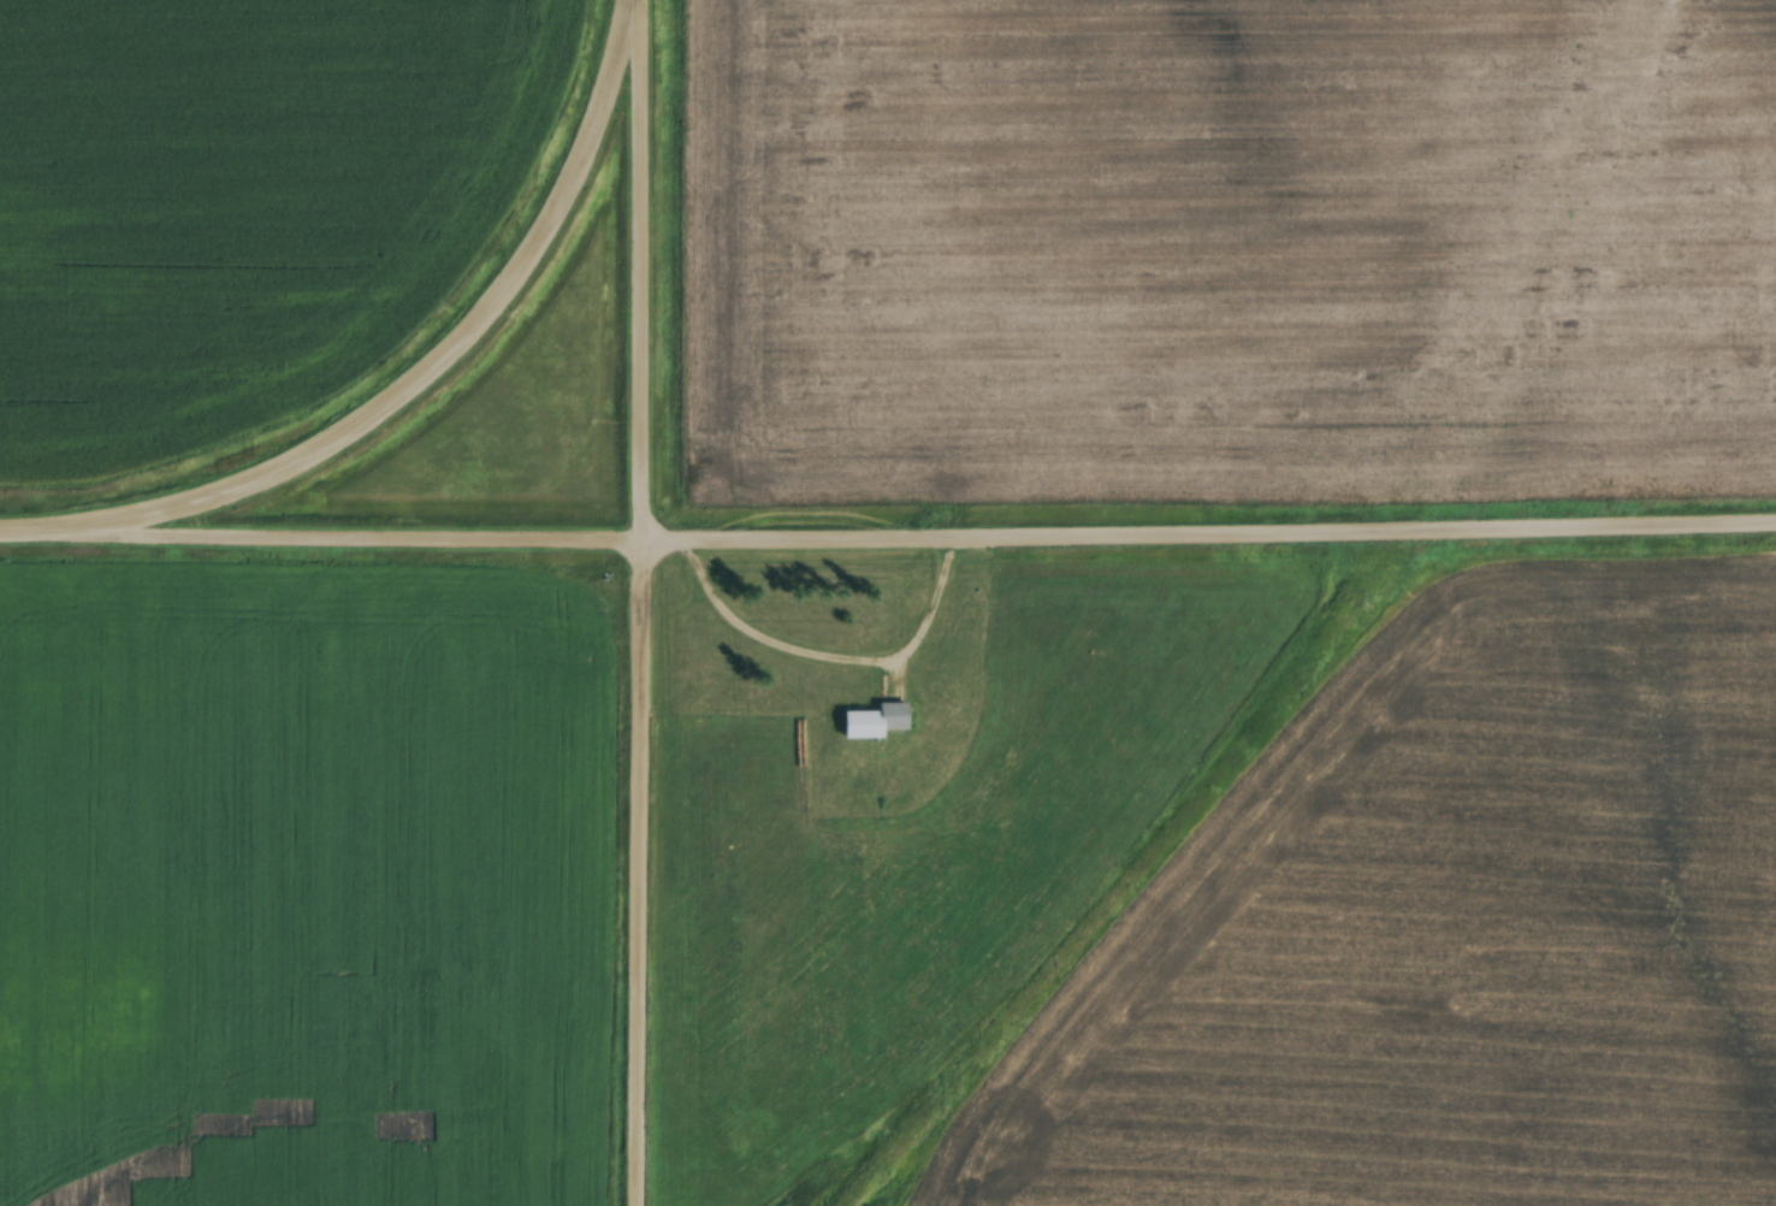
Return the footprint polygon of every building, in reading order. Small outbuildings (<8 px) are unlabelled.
[(882,739),(882,731),(905,731),(905,704),(876,704),(876,711),(842,711),(842,739),(882,739)] [(930,739),(930,711),(920,711),(920,739),(930,739)]
